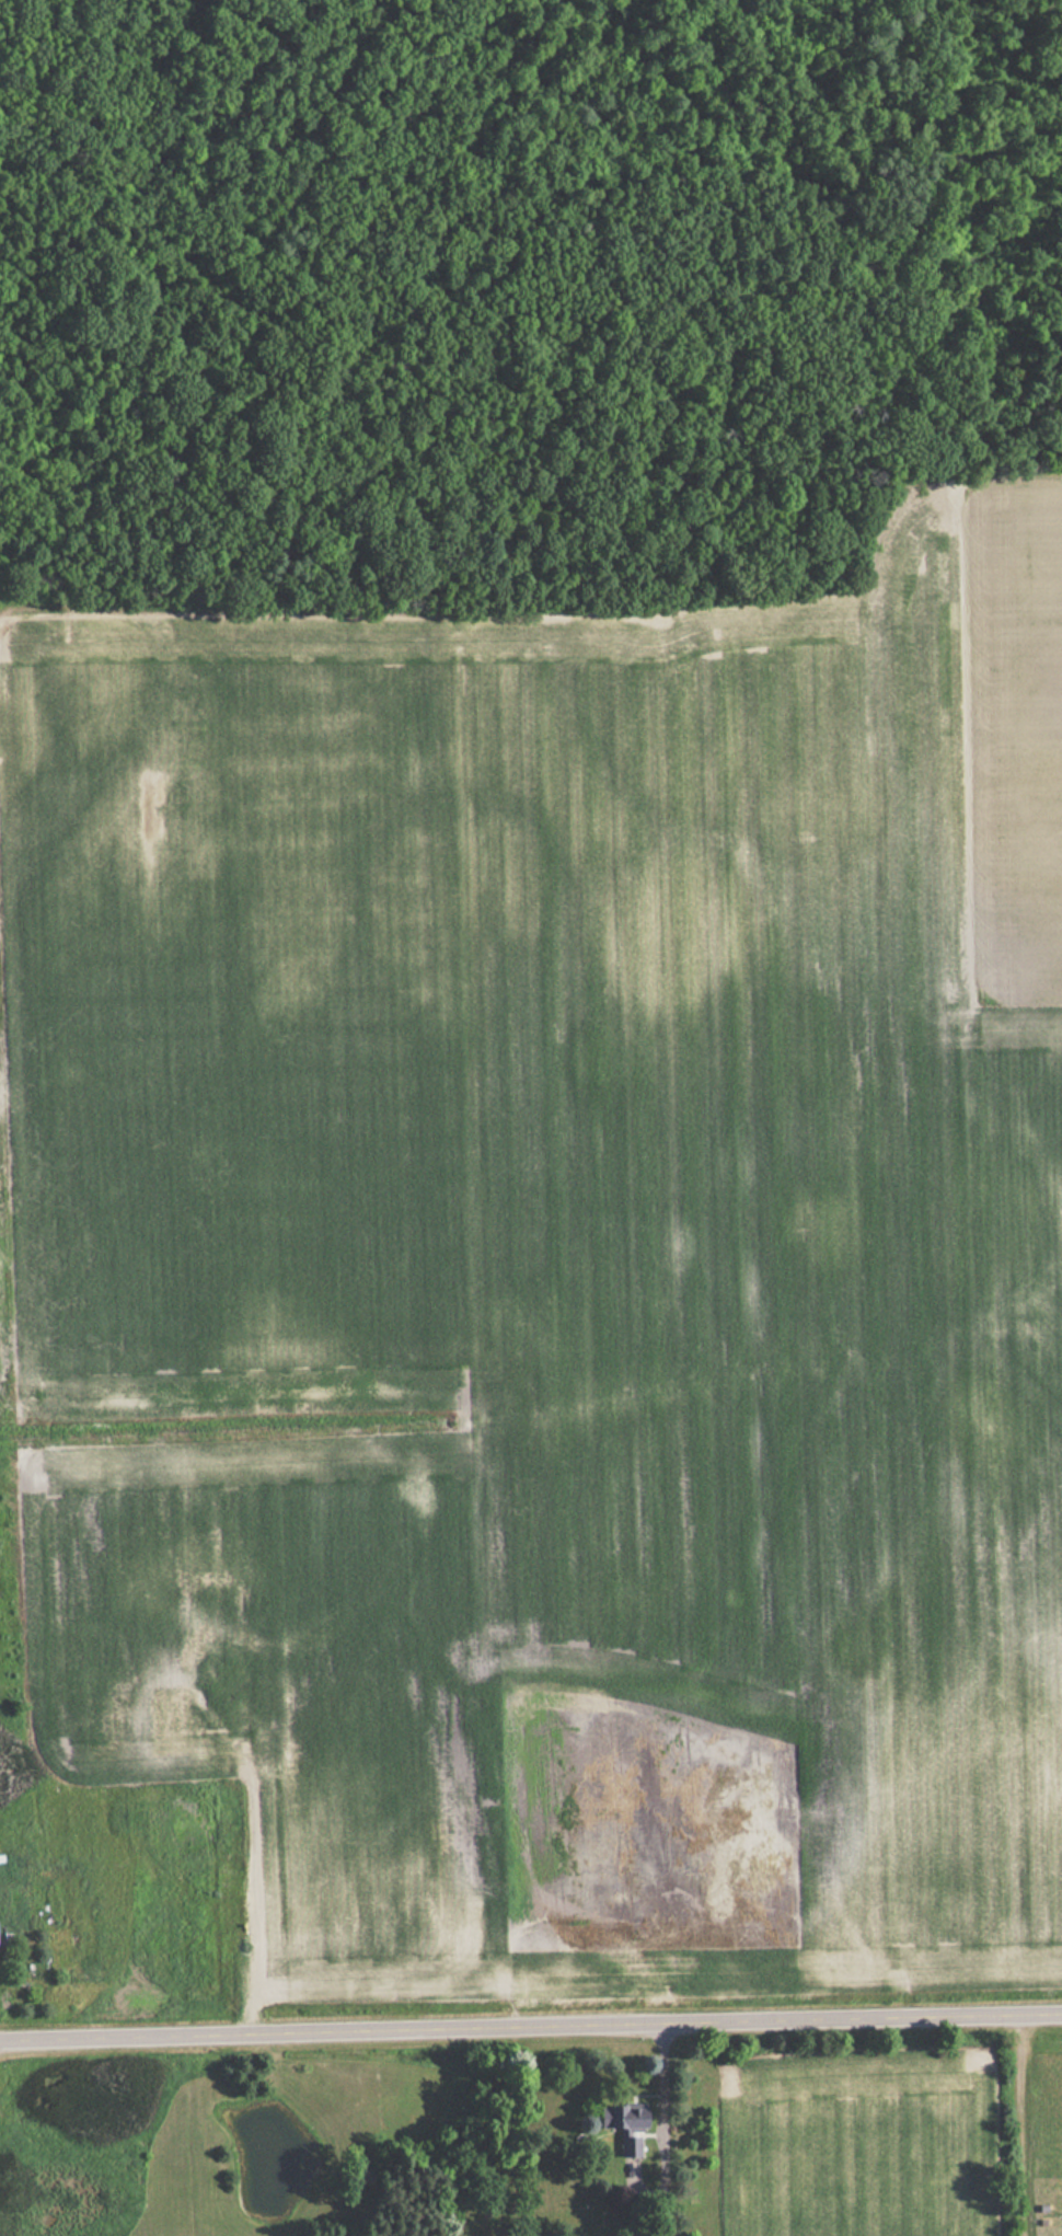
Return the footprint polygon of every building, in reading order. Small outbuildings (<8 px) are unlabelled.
[(620,2156),(642,2156),(641,2105),(607,2105),(607,2129),(620,2129),(620,2156)]
